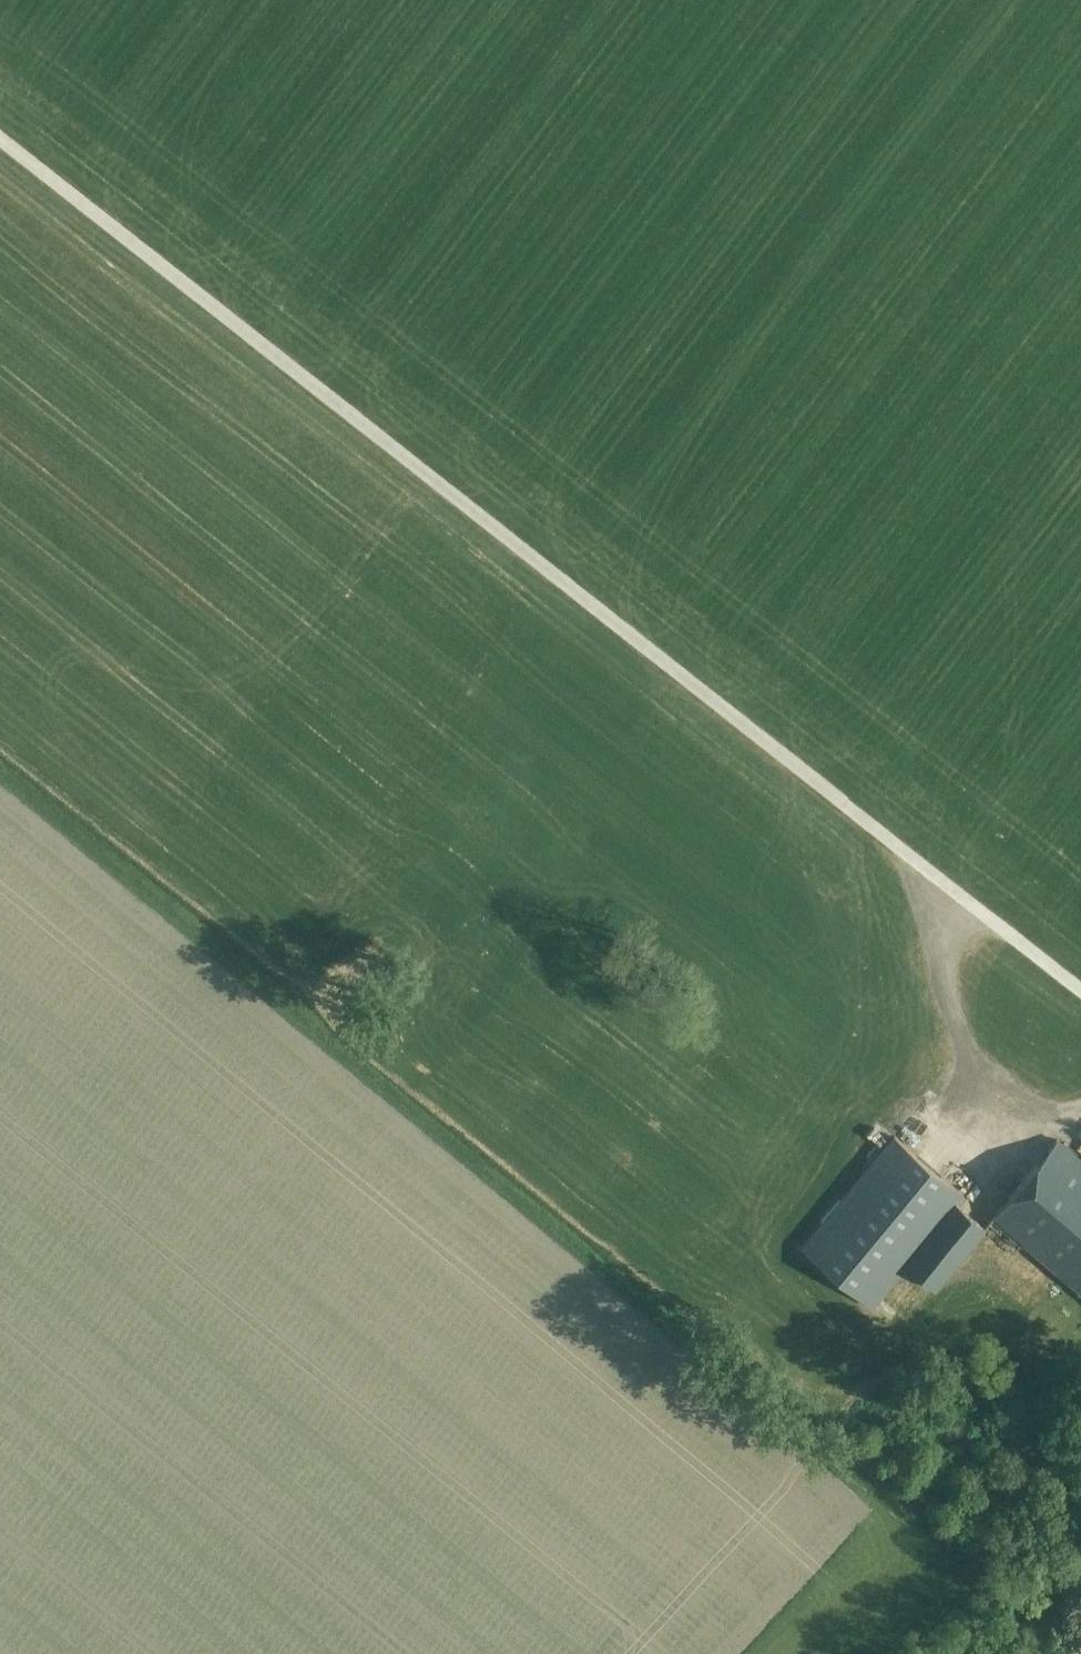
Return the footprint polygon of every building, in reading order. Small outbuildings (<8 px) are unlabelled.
[(967,1191),(897,1133),(805,1245),(874,1303),(906,1264),(935,1288),(986,1226),(957,1203),(967,1191)] [(1057,1139),(986,1221),(1016,1246),(1022,1240),(1080,1291),(1080,1159),(1057,1139)]
